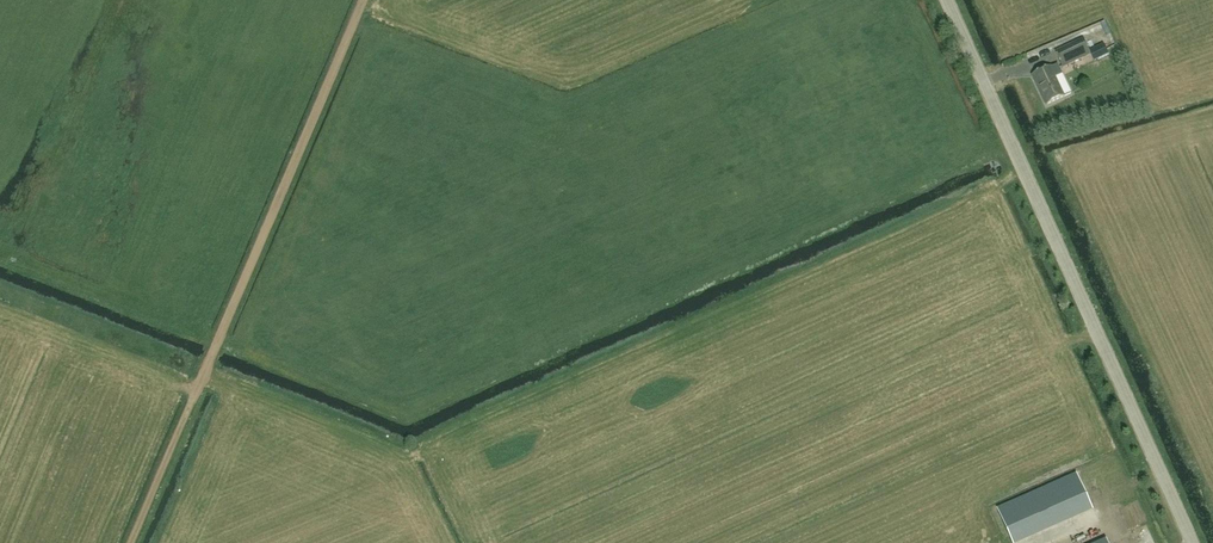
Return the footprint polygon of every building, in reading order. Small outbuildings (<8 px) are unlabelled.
[(1091,54),(1084,39),(1056,52),(1063,67),(1091,54)] [(1109,54),(1104,44),(1094,49),(1099,60),(1109,54)] [(1065,96),(1057,78),(1063,75),(1058,64),(1033,76),(1047,105),(1065,96)] [(1097,71),(1080,76),(1084,89),(1101,84),(1097,71)]
